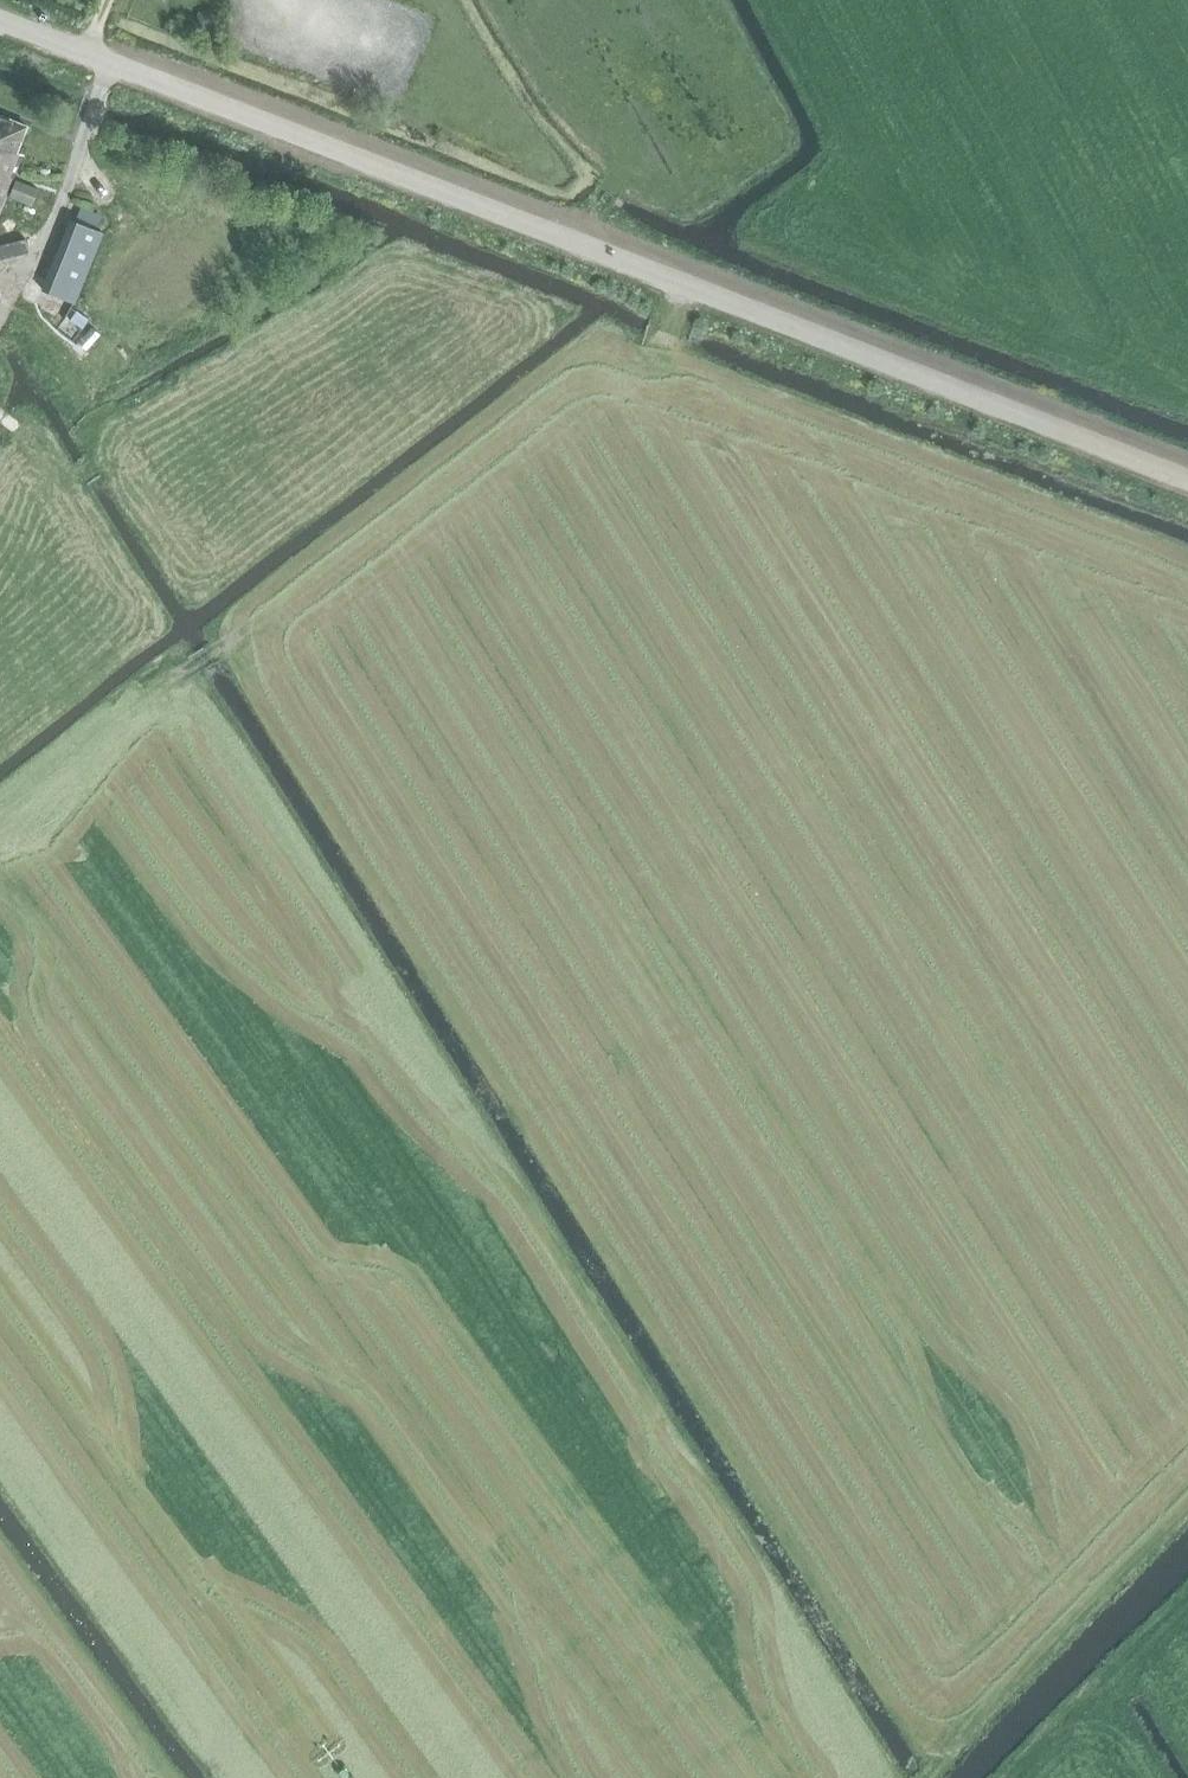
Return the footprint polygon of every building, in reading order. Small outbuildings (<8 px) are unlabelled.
[(25,127),(0,117),(0,212),(22,156),(14,153),(25,127)] [(15,180),(8,197),(30,206),(37,189),(15,180)] [(95,228),(100,217),(79,207),(74,219),(69,218),(40,290),(75,304),(104,231),(95,228)] [(82,329),(89,319),(76,310),(69,320),(82,329)]
